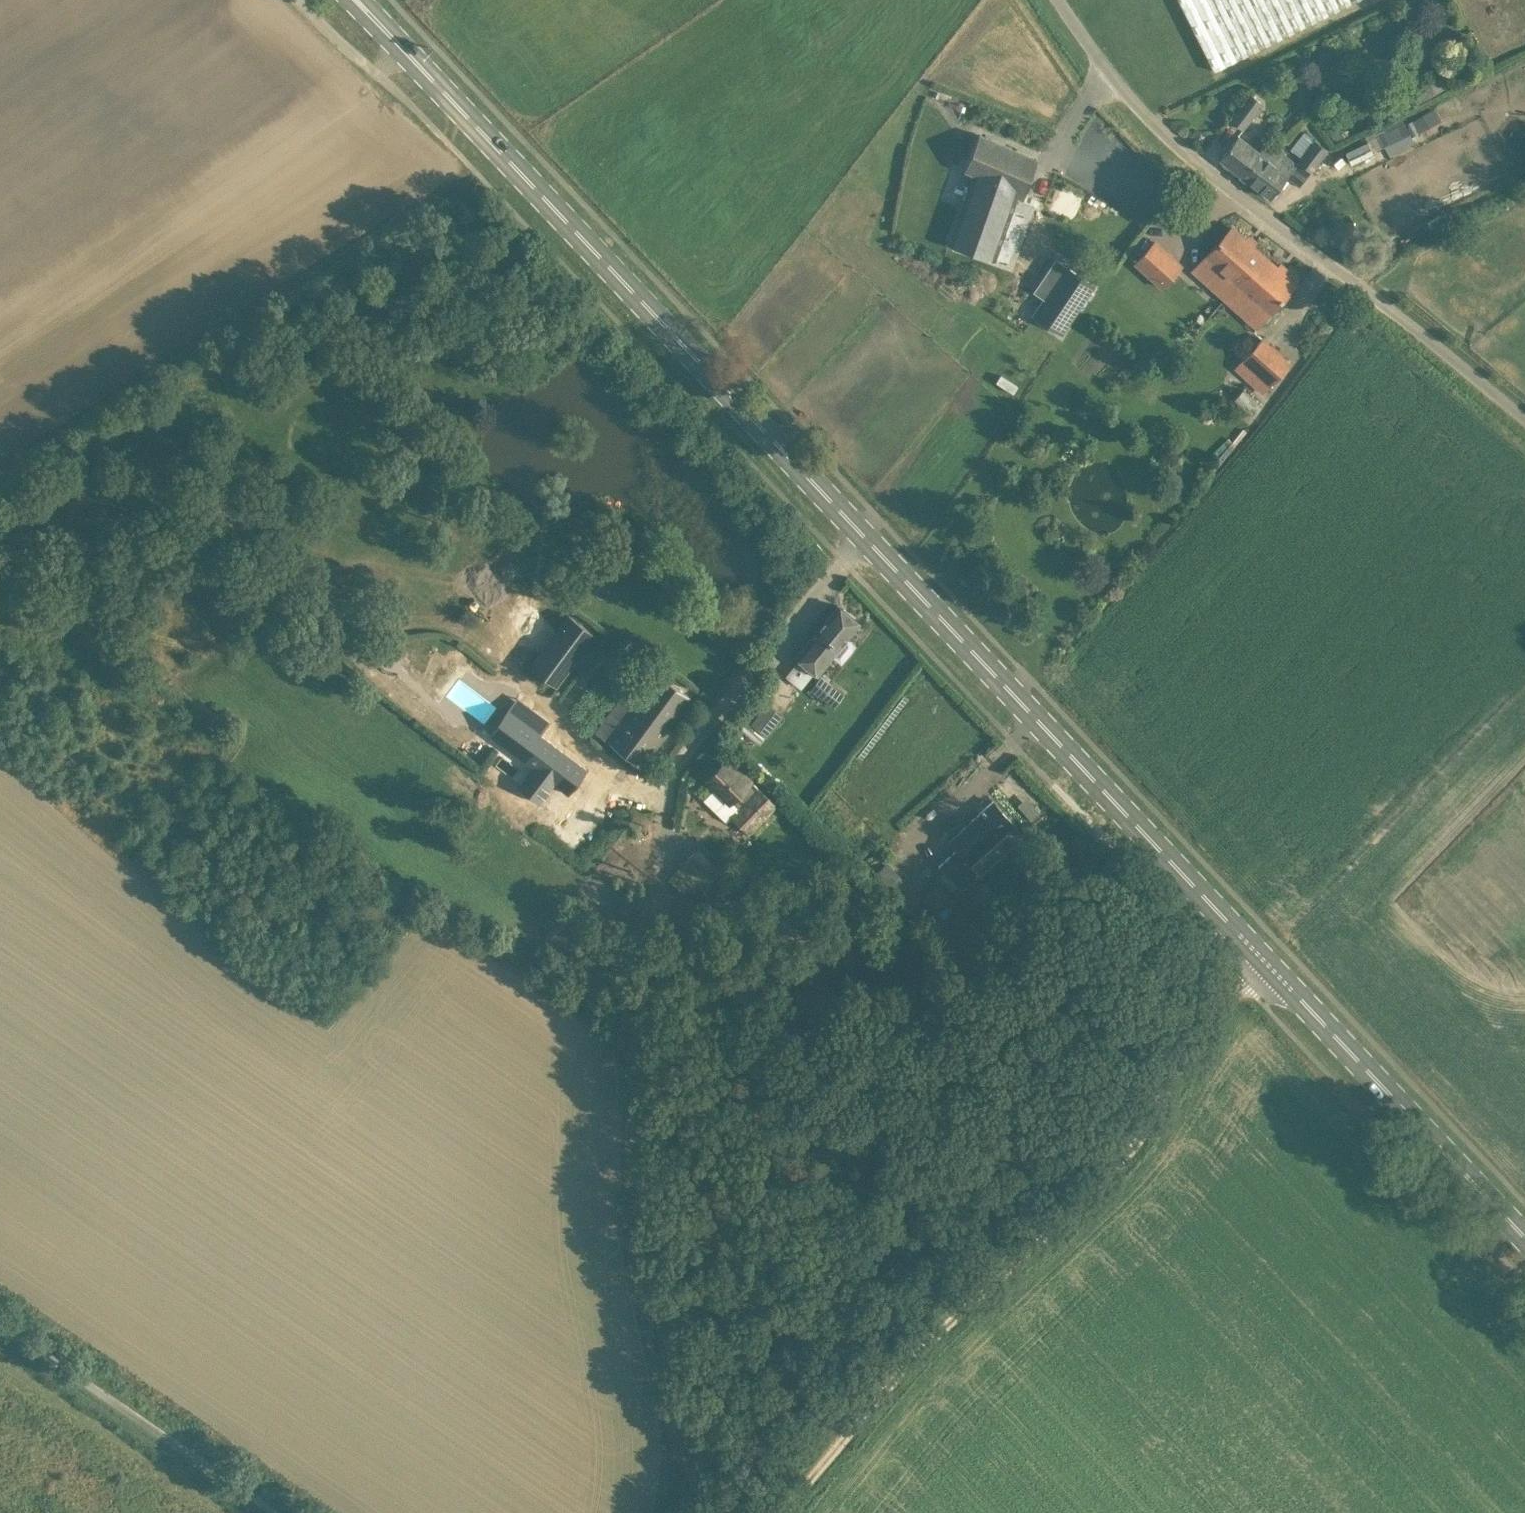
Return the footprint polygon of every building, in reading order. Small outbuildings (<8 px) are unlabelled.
[(1232,61),(1355,0),(1179,0),(1214,70),(1232,61)] [(1310,54),(1324,64),(1330,55),(1316,45),(1310,54)] [(1431,82),(1408,93),(1414,104),(1445,89),(1439,78),(1431,82)] [(1250,93),(1231,118),(1243,128),(1263,103),(1250,93)] [(1424,113),(1430,126),(1443,120),(1436,107),(1424,113)] [(1430,126),(1424,113),(1412,119),(1419,132),(1430,126)] [(1376,130),(1377,131),(1383,143),(1389,154),(1414,141),(1403,119),(1401,116),(1376,130)] [(1292,147),(1303,155),(1298,161),(1311,171),(1328,149),(1304,131),(1292,147)] [(1037,158),(1028,154),(980,133),(966,168),(975,171),(950,240),(995,256),(1017,195),(1023,198),(1037,158)] [(1220,158),(1248,180),(1273,147),(1274,146),(1265,139),(1258,149),(1238,134),(1220,158)] [(1372,149),(1367,139),(1346,150),(1352,163),(1374,152),(1372,149)] [(1273,147),(1248,180),(1270,197),(1297,164),(1274,146),(1273,147)] [(1204,257),(1235,285),(1246,272),(1249,275),(1266,256),(1232,226),(1204,257)] [(1156,241),(1136,263),(1162,287),(1182,264),(1156,241)] [(1246,272),(1235,285),(1267,314),(1295,283),(1266,256),(1249,275),(1246,272)] [(1066,265),(1034,314),(1062,333),(1094,284),(1066,265)] [(1243,359),(1270,384),(1289,363),(1262,338),(1243,359)] [(838,604),(796,656),(818,673),(860,621),(838,604)] [(558,684),(596,631),(570,613),(532,665),(558,684)] [(691,695),(660,672),(639,701),(626,691),(596,732),(639,764),(691,695)] [(820,697),(821,696),(831,684),(832,682),(822,674),(810,689),(820,697)] [(568,800),(587,775),(540,740),(549,728),(529,712),(501,749),(532,773),(518,792),(539,808),(554,789),(568,800)] [(765,737),(747,720),(739,728),(758,745),(765,737)] [(747,830),(775,803),(739,766),(736,769),(725,758),(717,766),(713,766),(707,772),(707,776),(706,778),(715,787),(704,798),(727,821),(732,815),(747,830)] [(936,880),(950,894),(954,898),(981,873),(971,862),(1014,823),(993,799),(950,839),(957,848),(948,856),(955,862),(936,880)] [(710,895),(701,886),(692,895),(701,904),(710,895)] [(866,900),(857,908),(865,917),(874,909),(866,900)] [(548,950),(539,944),(530,957),(539,964),(548,950)]
